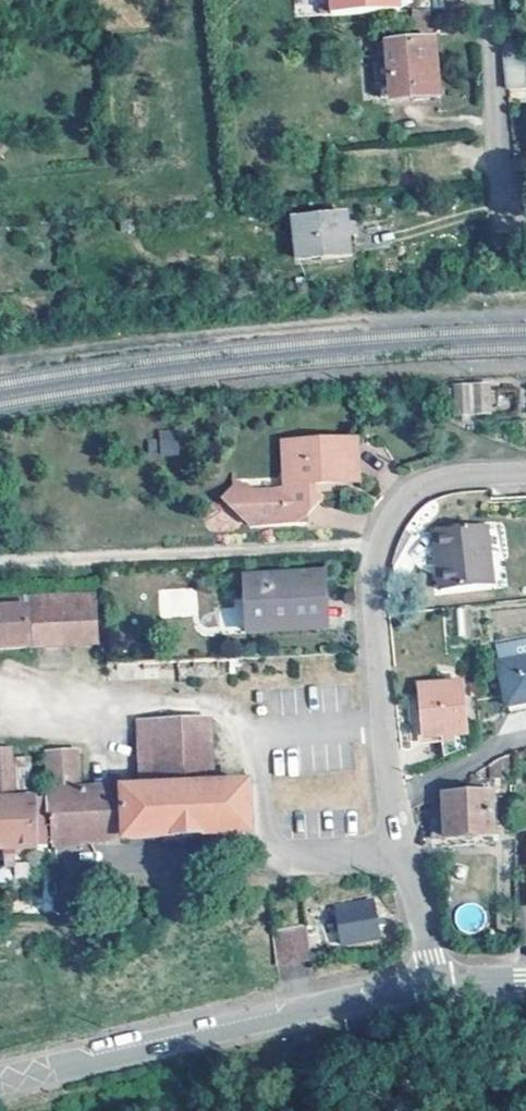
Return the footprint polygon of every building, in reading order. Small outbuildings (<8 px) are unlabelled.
[(325,11),(393,7),(393,0),(324,0),(325,11)] [(434,93),(429,39),(383,42),(387,96),(434,93)] [(501,54),(505,100),(524,99),(524,95),(525,95),(525,55),(501,54)] [(344,254),(342,213),(289,216),(292,257),(344,254)] [(453,382),(453,415),(492,415),(492,381),(453,382)] [(160,456),(180,455),(178,429),(158,430),(160,456)] [(355,479),(354,438),(287,440),(289,480),(281,489),(263,490),(257,492),(245,481),(239,488),(234,483),(222,496),(251,522),(306,520),(305,512),(321,497),(311,487),(312,481),(355,479)] [(492,579),(486,518),(435,522),(436,541),(442,541),(444,566),(438,566),(440,583),(492,579)] [(323,595),(321,572),(242,576),(245,632),(317,628),(315,595),(323,595)] [(93,595),(0,599),(0,648),(94,644),(93,595)] [(324,627),(323,595),(315,595),(317,628),(324,627)] [(502,639),(506,656),(499,657),(509,702),(525,698),(525,633),(502,639)] [(499,657),(506,656),(502,639),(496,641),(499,657)] [(241,673),(241,655),(116,662),(117,679),(241,673)] [(423,735),(465,733),(462,690),(459,691),(458,681),(419,685),(423,735)] [(217,784),(214,719),(158,720),(161,786),(78,790),(76,749),(54,749),(47,750),(49,790),(51,841),(249,832),(246,782),(217,784)] [(11,749),(0,749),(0,792),(31,790),(29,758),(12,759),(11,749)] [(491,834),(490,791),(459,792),(442,793),(442,817),(429,818),(430,834),(443,835),(444,836),(491,834)] [(45,846),(43,798),(0,799),(0,847),(45,846)] [(374,916),(371,891),(334,898),(340,942),(378,937),(376,926),(383,925),(381,915),(374,916)] [(43,912),(43,897),(10,898),(10,914),(43,912)] [(315,969),(310,936),(275,941),(281,974),(315,969)]
